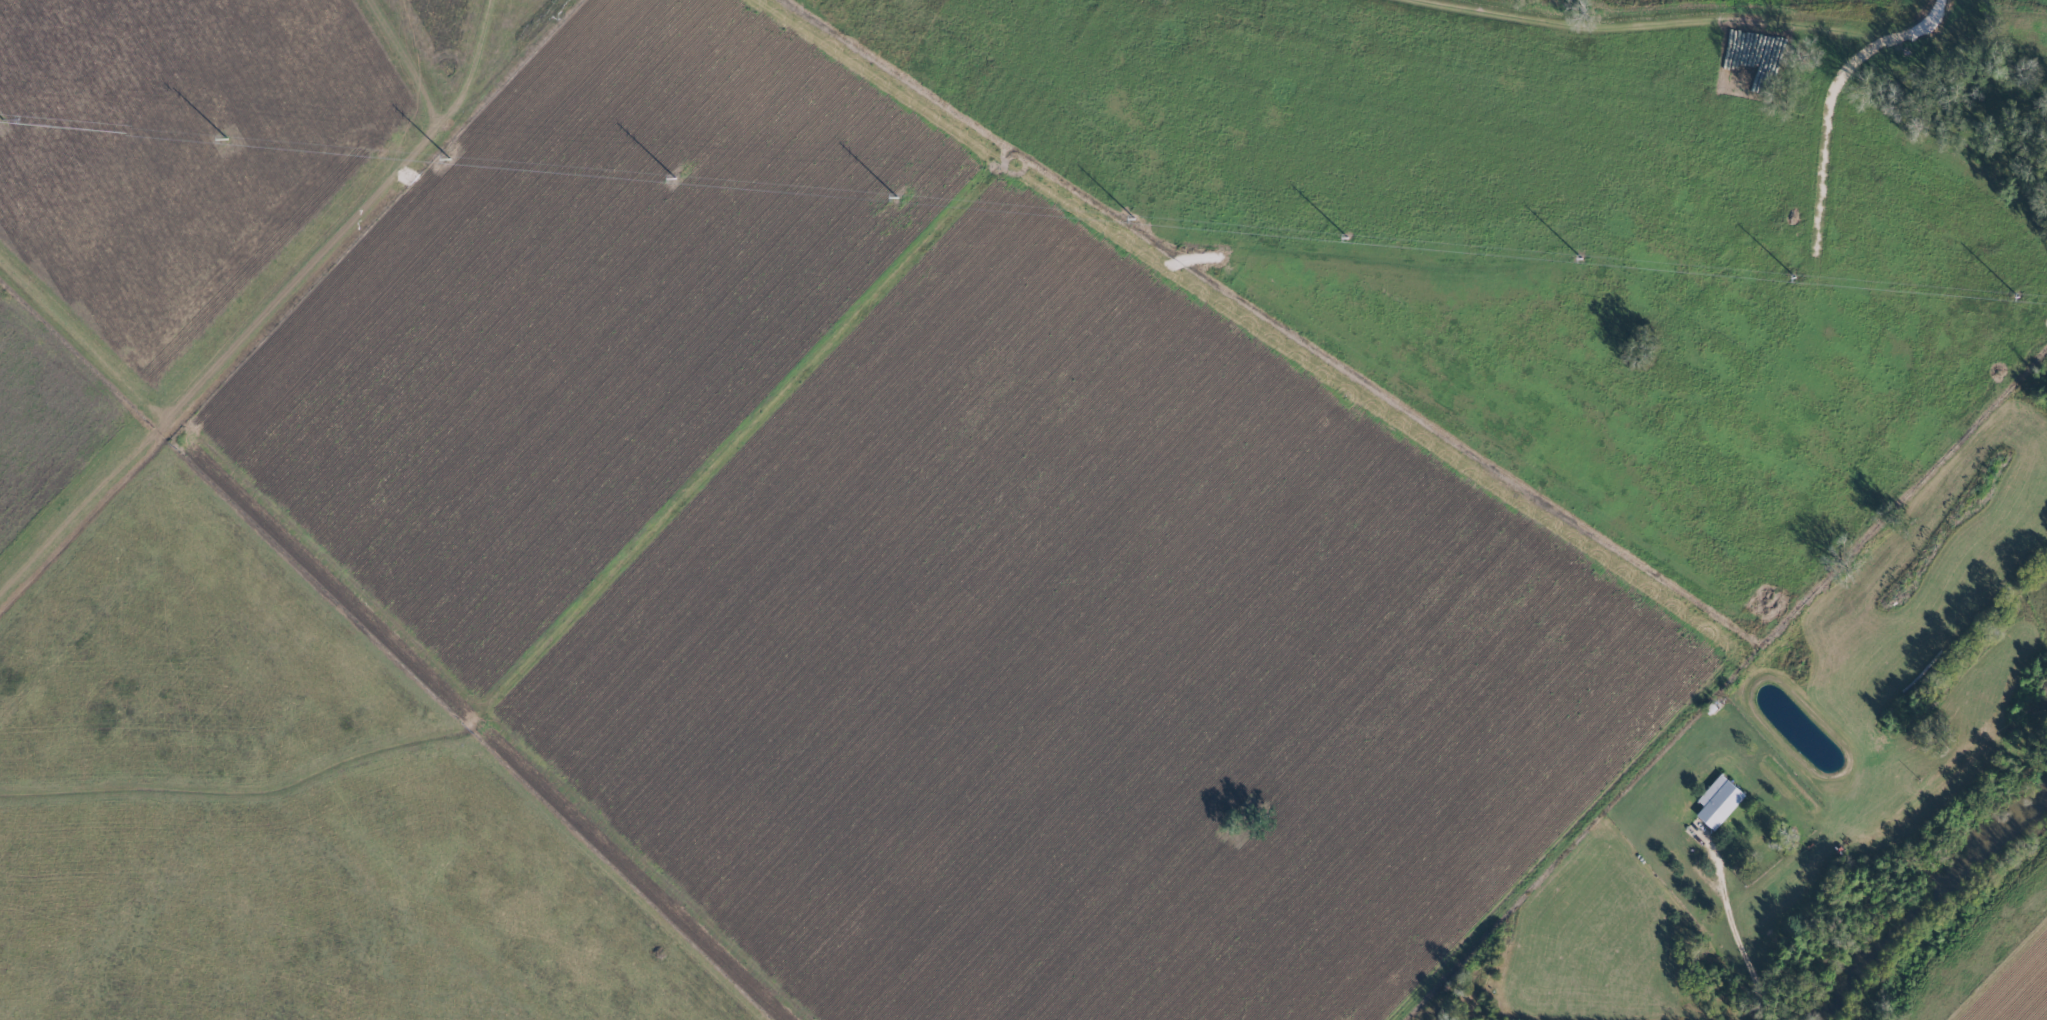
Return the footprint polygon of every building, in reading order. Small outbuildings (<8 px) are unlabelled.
[(1745,794),(1719,774),(1698,802),(1703,807),(1696,817),(1716,832),(1745,794)]
